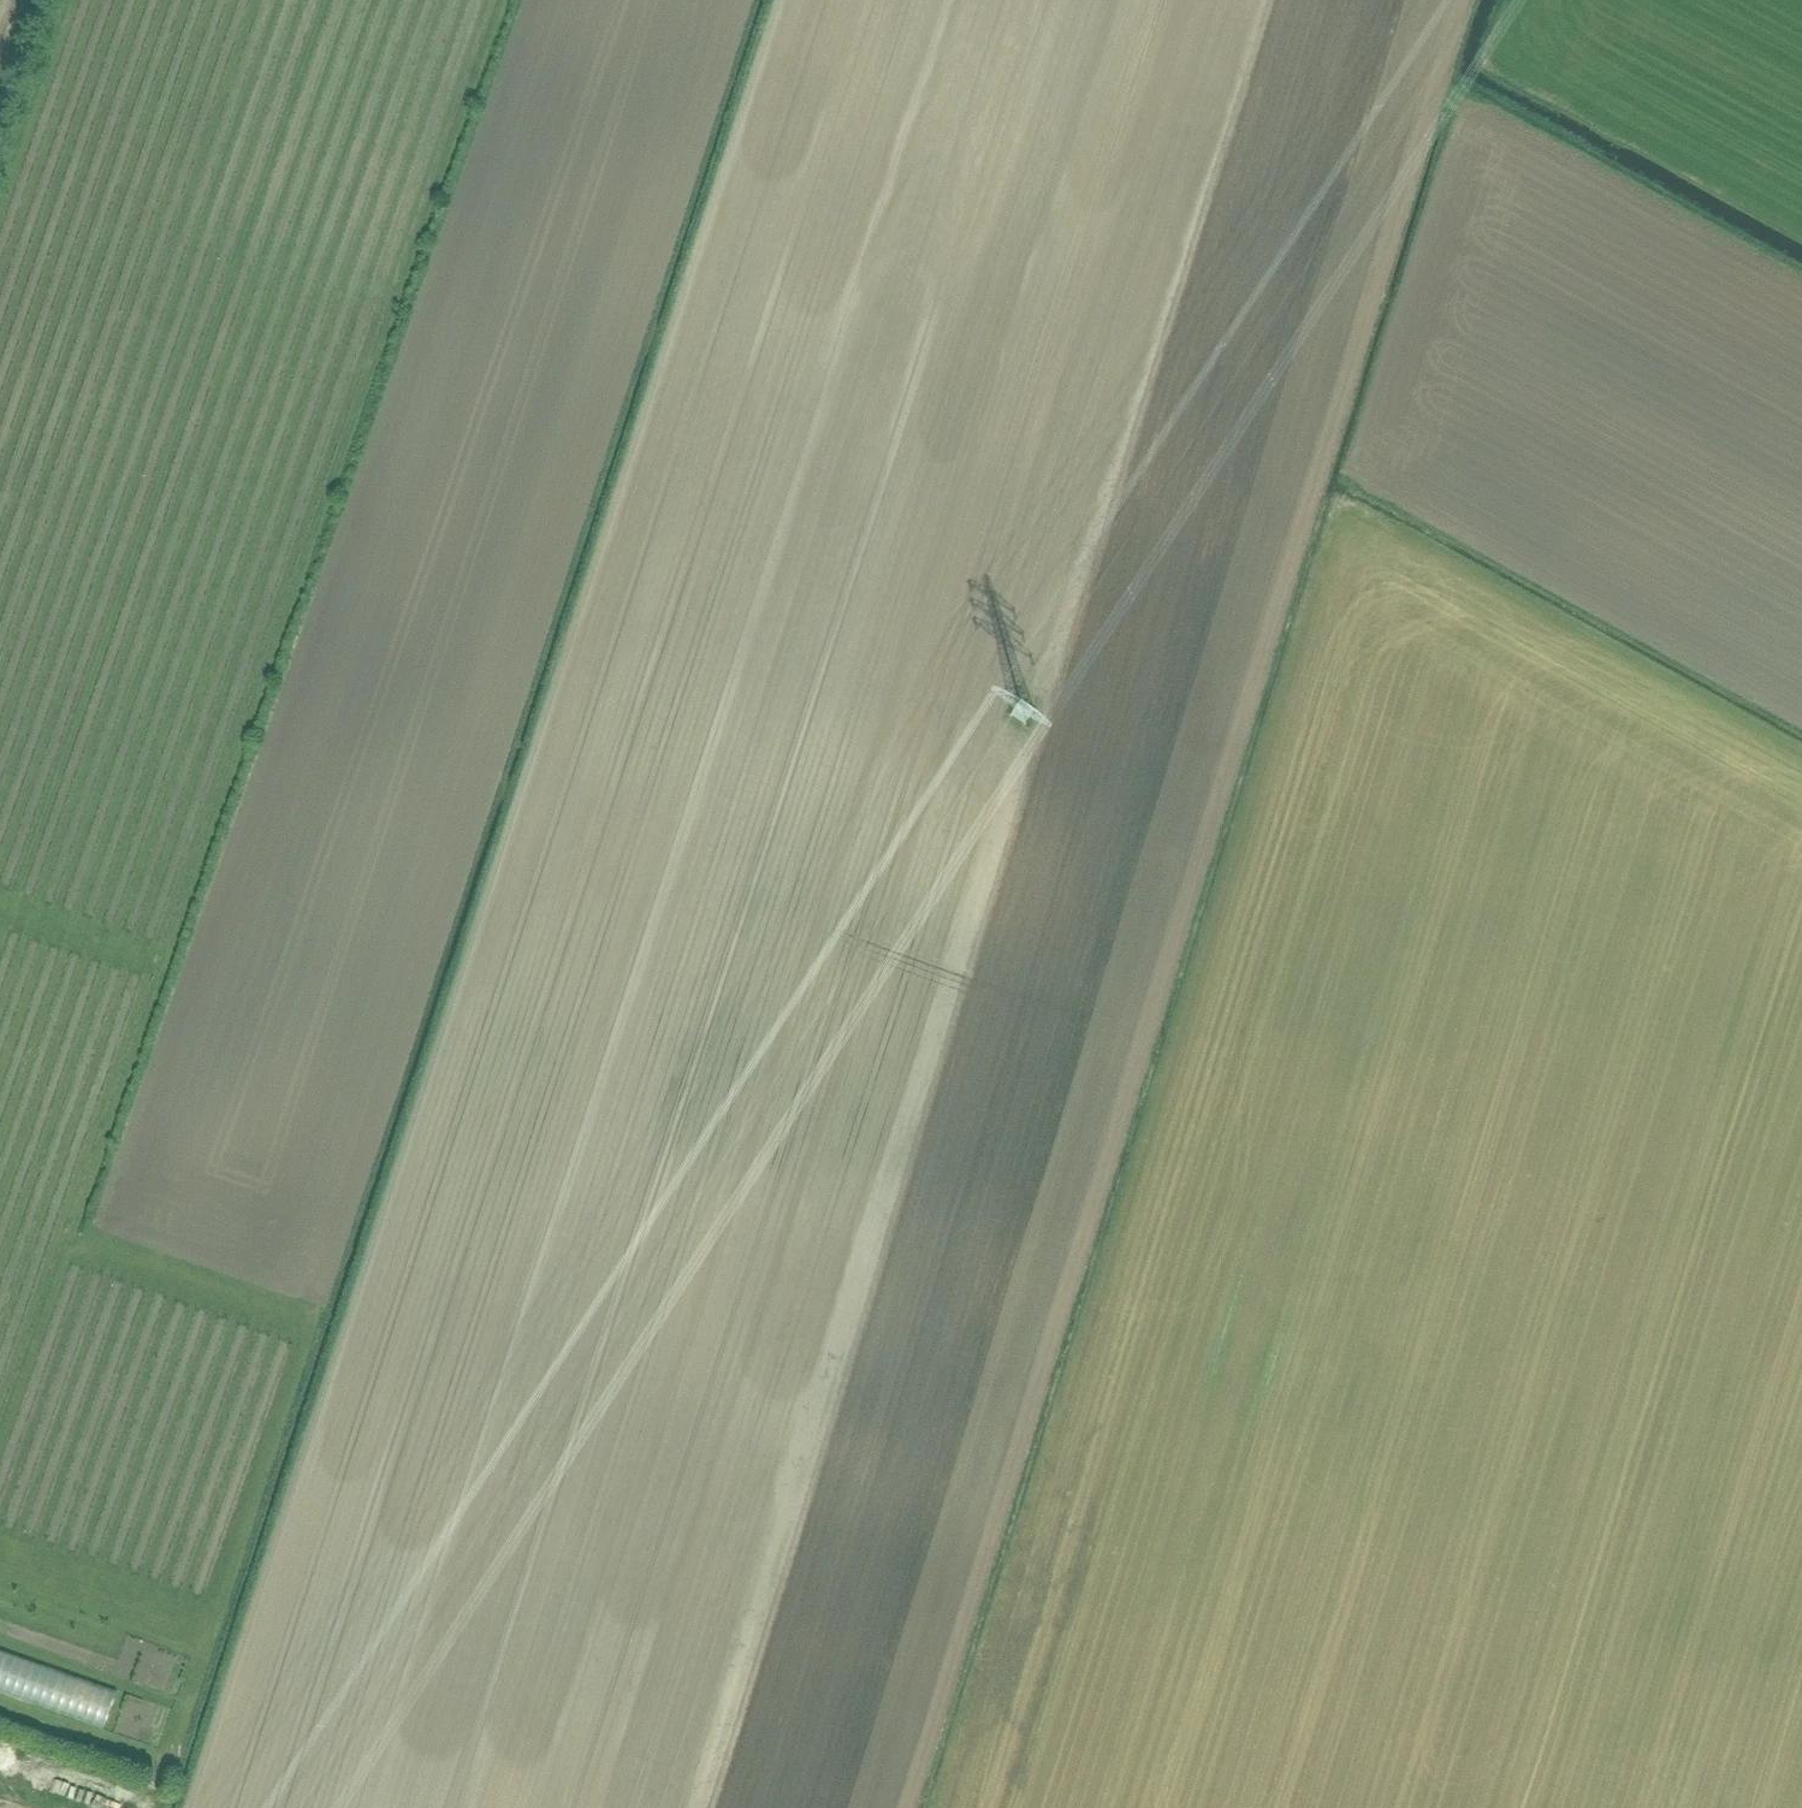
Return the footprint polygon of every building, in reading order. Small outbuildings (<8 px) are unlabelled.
[(0,1650),(0,1693),(103,1729),(117,1691),(0,1650)]
